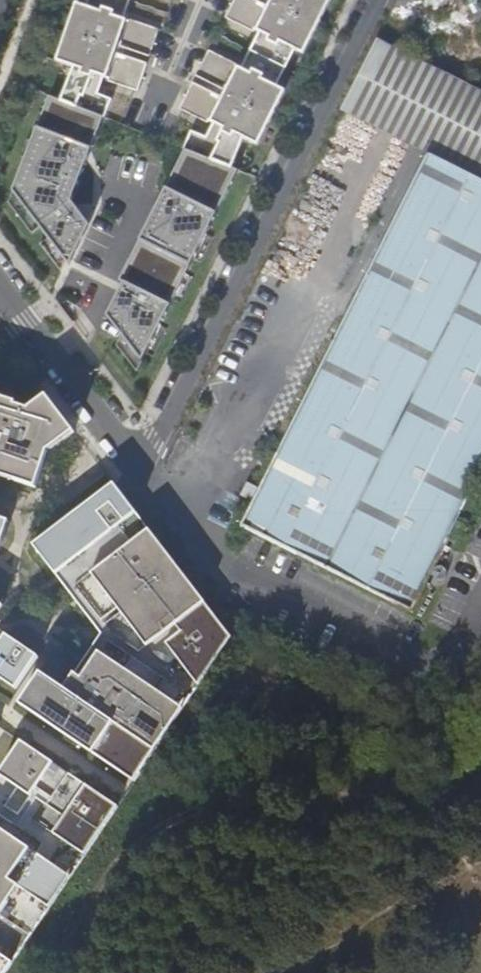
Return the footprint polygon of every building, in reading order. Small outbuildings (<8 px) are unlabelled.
[(87,4),(79,1),(60,57),(76,63),(61,100),(103,115),(110,97),(100,92),(106,78),(138,88),(158,28),(128,18),(127,14),(130,0),(89,0),(87,4)] [(286,67),(294,51),(302,55),(328,2),(324,0),(237,0),(228,18),(256,31),(258,36),(251,50),(286,67)] [(421,158),(480,189),(480,100),(370,46),(335,114),(421,158)] [(187,148),(234,166),(247,138),(257,146),(288,87),(278,82),(286,67),(251,50),(241,67),(212,52),(183,109),(214,125),(207,138),(194,132),(187,148)] [(61,100),(52,96),(14,190),(71,263),(90,224),(72,198),(103,115),(61,100)] [(234,166),(187,148),(122,279),(127,281),(110,314),(144,359),(240,168),(234,166)] [(421,158),(235,530),(409,615),(411,610),(443,624),(467,575),(435,560),(480,467),(480,189),(421,158)] [(36,486),(48,451),(74,431),(46,396),(32,407),(0,397),(0,475),(36,486)] [(113,485),(32,545),(101,635),(64,690),(40,674),(21,704),(134,782),(231,634),(113,485)] [(4,634),(0,640),(0,679),(14,688),(36,656),(4,634)] [(21,745),(0,775),(18,787),(0,814),(0,972),(4,972),(115,807),(21,745)]
